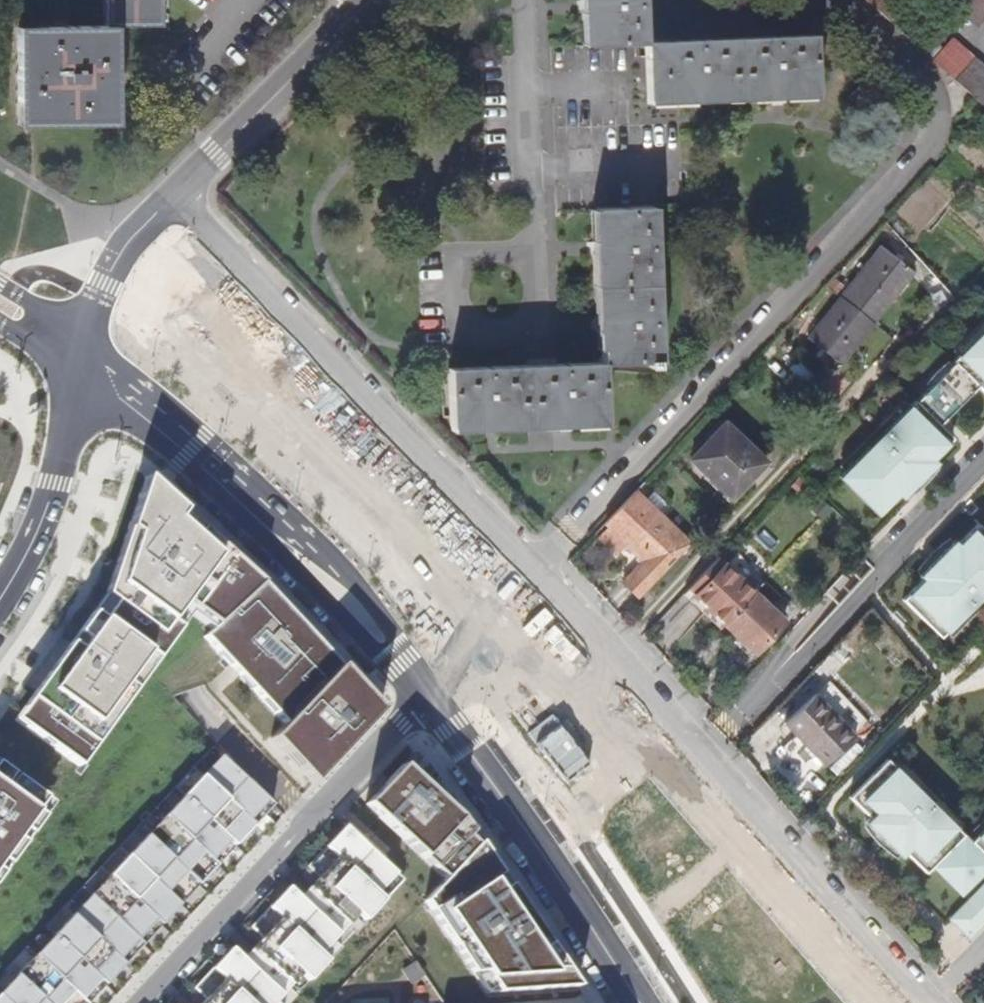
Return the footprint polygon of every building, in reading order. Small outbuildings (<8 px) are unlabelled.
[(103,24),(14,25),(16,124),(114,123),(114,25),(159,24),(158,0),(103,0),(103,24)] [(647,43),(647,42),(645,0),(588,0),(589,11),(591,46),(647,43)] [(891,23),(898,16),(881,0),(866,0),(891,23)] [(957,9),(978,29),(983,22),(983,0),(966,0),(957,9)] [(815,34),(647,42),(647,43),(649,99),(817,91),(815,34)] [(927,38),(919,48),(933,61),(942,51),(927,38)] [(933,61),(983,107),(983,69),(952,40),(942,51),(933,61)] [(604,362),(604,365),(661,362),(656,247),(655,206),(597,208),(604,362)] [(809,339),(841,364),(913,272),(881,247),(809,339)] [(950,291),(940,299),(947,306),(955,298),(950,291)] [(835,480),(873,518),(893,497),(897,501),(931,466),(927,463),(948,442),(935,429),(973,390),(983,401),(983,329),(948,365),(949,367),(911,405),(910,404),(835,480)] [(606,419),(604,365),(604,362),(449,369),(452,426),(606,419)] [(691,460),(708,476),(713,471),(737,493),(766,462),(726,424),(691,460)] [(729,501),(737,493),(713,471),(708,476),(705,479),(729,501)] [(182,511),(145,477),(115,566),(125,569),(121,581),(111,578),(105,595),(115,601),(103,619),(93,612),(77,633),(87,640),(80,649),(71,642),(56,663),(65,670),(58,679),(49,673),(26,703),(36,710),(24,726),(78,766),(90,750),(81,742),(88,733),(97,740),(112,719),(103,712),(110,703),(119,710),(134,689),(125,682),(132,672),(141,679),(157,658),(147,652),(160,634),(169,641),(179,627),(170,621),(184,601),(217,624),(261,583),(248,570),(241,578),(230,568),(237,561),(219,544),(212,552),(201,542),(208,535),(191,519),(184,527),(175,518),(182,511)] [(635,490),(605,522),(610,526),(601,535),(618,551),(626,542),(644,559),(623,580),(641,597),(692,544),(658,512),(666,503),(655,493),(647,502),(635,490)] [(182,511),(175,518),(184,527),(191,519),(182,511)] [(983,592),(983,529),(983,530),(978,524),(957,545),(954,541),(919,576),(923,579),(903,600),(940,637),(983,592)] [(208,535),(201,542),(212,552),(219,544),(208,535)] [(717,557),(686,592),(692,598),(691,599),(714,623),(720,617),(726,623),(755,592),(725,563),(724,564),(717,557)] [(237,561),(230,568),(241,578),(248,570),(237,561)] [(115,566),(111,578),(121,581),(125,569),(115,566)] [(311,784),(380,711),(328,654),(322,659),(310,647),(316,642),(305,630),(300,636),(289,623),(294,618),(261,583),(217,624),(203,637),(217,652),(223,647),(235,660),(229,665),(240,676),(245,671),(256,683),(251,688),(261,700),(267,695),(278,707),(273,712),(284,724),(270,739),(311,784)] [(787,622),(755,592),(726,623),(733,630),(729,635),(754,658),(787,622)] [(105,595),(93,612),(103,619),(115,601),(105,595)] [(189,613),(212,629),(217,624),(184,601),(170,621),(179,627),(189,613)] [(294,618),(289,623),(300,636),(305,630),(294,618)] [(77,633),(71,642),(80,649),(87,640),(77,633)] [(157,658),(169,641),(160,634),(147,652),(157,658)] [(316,642),(310,647),(322,659),(328,654),(316,642)] [(217,652),(229,665),(235,660),(223,647),(217,652)] [(56,663),(49,673),(58,679),(65,670),(56,663)] [(240,676),(251,688),(256,683),(245,671),(240,676)] [(132,672),(125,682),(134,689),(141,679),(132,672)] [(261,700),(273,712),(278,707),(267,695),(261,700)] [(826,764),(855,736),(816,695),(787,723),(826,764)] [(26,703),(15,720),(24,726),(36,710),(26,703)] [(110,703),(103,712),(112,719),(119,710),(110,703)] [(88,733),(81,742),(90,750),(97,740),(88,733)] [(271,806),(210,749),(0,973),(0,1002),(87,1002),(141,945),(136,940),(155,920),(160,925),(271,806)] [(413,752),(401,765),(408,772),(419,760),(413,752)] [(970,842),(887,759),(849,797),(870,818),(866,822),(900,856),(904,852),(925,873),(933,866),(960,893),(983,868),(983,829),(970,842)] [(444,879),(423,901),(472,973),(482,970),(497,993),(577,987),(567,973),(553,974),(549,967),(559,961),(521,904),(510,912),(505,904),(516,897),(508,885),(498,893),(490,881),(501,874),(479,841),(476,844),(467,837),(472,832),(444,794),(438,800),(427,789),(436,783),(419,760),(408,772),(401,765),(364,804),(444,879)] [(44,797),(30,787),(0,765),(0,860),(7,865),(24,841),(16,835),(20,829),(28,835),(42,816),(35,810),(44,797)] [(436,783),(427,789),(438,800),(444,794),(436,783)] [(44,797),(35,810),(42,816),(52,803),(44,797)] [(810,817),(802,824),(814,837),(822,830),(810,817)] [(402,881),(344,826),(306,867),(318,879),(300,898),(287,887),(268,907),(280,918),(242,958),(230,948),(211,968),(223,979),(201,1002),(276,1002),(275,1002),(300,974),(308,981),(339,948),(332,941),(357,914),(364,921),(402,881)] [(20,829),(16,835),(24,841),(28,835),(20,829)] [(472,832),(467,837),(476,844),(479,841),(472,832)] [(501,874),(490,881),(498,893),(508,885),(501,874)] [(954,919),(971,936),(983,923),(983,888),(954,919)] [(516,897),(505,904),(510,912),(521,904),(516,897)] [(155,920),(136,940),(141,945),(160,925),(155,920)] [(553,974),(567,973),(559,961),(549,967),(553,974)] [(472,973),(486,994),(497,993),(482,970),(472,973)]
